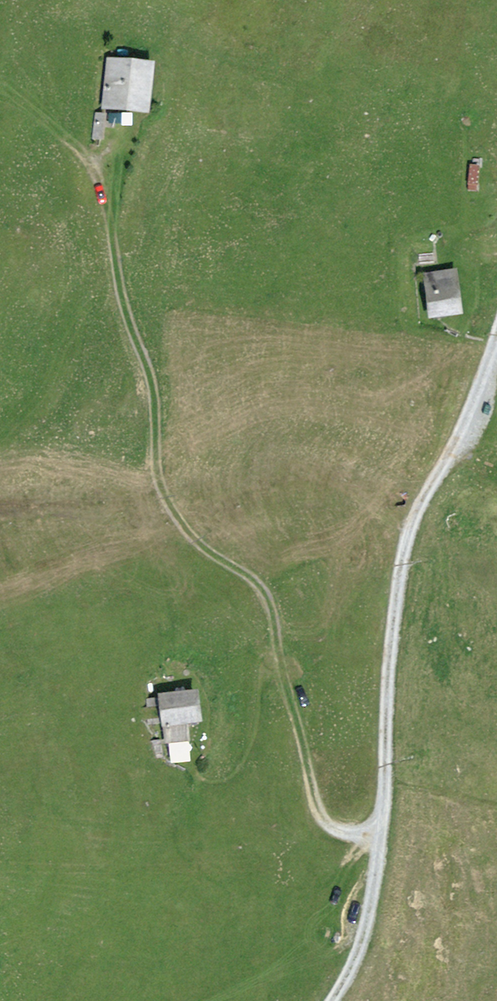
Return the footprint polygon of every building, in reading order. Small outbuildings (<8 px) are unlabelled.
[(154,62),(106,57),(101,108),(149,113),(154,62)] [(456,268),(422,274),(430,318),(463,313),(456,268)] [(199,689),(159,695),(166,746),(190,743),(187,724),(203,721),(199,689)]
